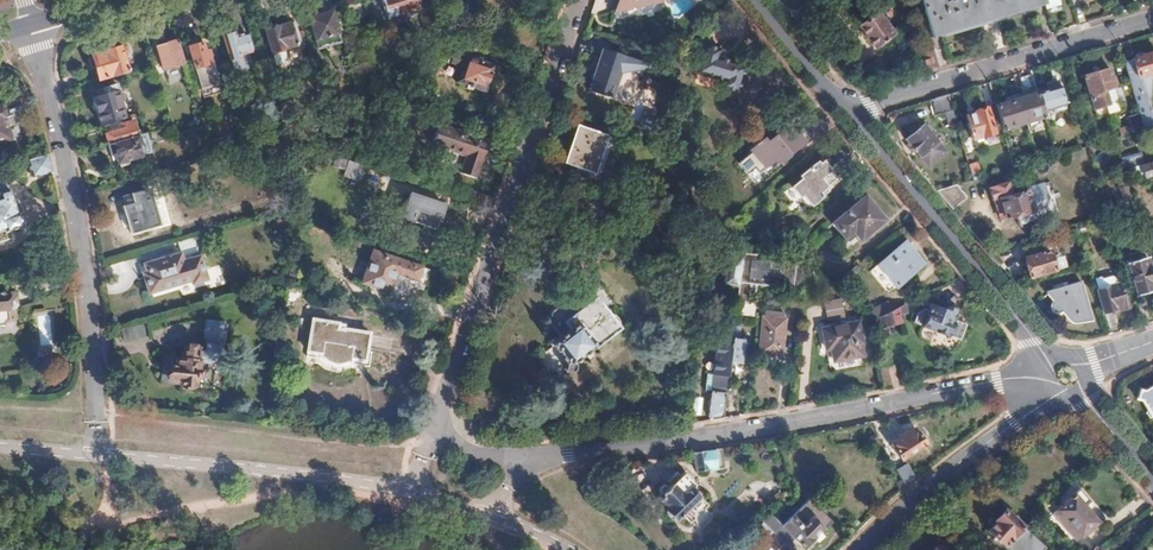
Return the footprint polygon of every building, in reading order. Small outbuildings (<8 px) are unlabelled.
[(412,0),(366,0),(362,1),(367,16),(369,15),(372,24),(389,19),(389,17),(415,9),(412,0)] [(928,0),(926,0),(919,2),(930,38),(939,35),(928,0)] [(980,0),(928,0),(939,35),(987,21),(980,0)] [(1032,0),(980,0),(987,21),(1033,6),(1032,0)] [(340,42),(331,11),(308,18),(317,49),(340,42)] [(891,34),(876,12),(858,25),(865,35),(864,36),(872,47),(891,34)] [(296,45),(289,23),(277,27),(275,24),(268,26),(267,30),(265,30),(272,54),(284,51),(283,48),(296,45)] [(254,62),(245,30),(224,36),(233,65),(234,68),(235,70),(237,71),(240,71),(250,68),(253,66),(254,64),(254,62)] [(721,44),(704,39),(691,77),(719,86),(719,84),(736,90),(745,61),(718,53),(721,44)] [(183,64),(176,40),(156,46),(164,70),(183,64)] [(127,70),(119,42),(103,46),(104,50),(91,54),(93,60),(90,64),(93,74),(96,75),(97,75),(98,78),(127,70)] [(202,43),(188,46),(201,89),(219,84),(209,50),(204,51),(202,43)] [(585,92),(609,101),(625,56),(601,48),(585,92)] [(938,66),(933,51),(921,54),(923,61),(920,62),(922,70),(938,66)] [(1147,74),(1152,72),(1152,53),(1145,55),(1140,53),(1135,55),(1134,57),(1130,59),(1131,60),(1124,62),(1139,113),(1143,129),(1152,126),(1152,118),(1148,102),(1147,74)] [(156,65),(153,55),(148,56),(151,66),(156,65)] [(484,92),(493,66),(465,57),(457,82),(465,85),(463,89),(476,94),(478,89),(484,92)] [(1106,67),(1081,75),(1090,107),(1116,99),(1106,67)] [(1036,92),(1031,73),(1020,76),(1024,91),(1018,92),(1026,121),(1044,116),(1042,111),(1036,92)] [(127,118),(120,96),(120,94),(117,84),(104,88),(106,94),(94,98),(95,101),(94,102),(96,108),(99,110),(103,125),(118,120),(127,118)] [(1062,105),(1057,85),(1036,92),(1042,111),(1062,105)] [(1026,121),(1018,92),(1003,97),(1004,101),(995,104),(996,107),(1001,123),(1002,128),(1026,121)] [(955,123),(946,94),(929,99),(933,112),(943,109),(948,124),(955,123)] [(3,116),(6,115),(5,109),(1,110),(1,107),(0,108),(0,142),(10,139),(3,116)] [(1001,123),(996,107),(986,110),(985,108),(973,111),(974,115),(965,117),(972,140),(995,133),(993,126),(1001,123)] [(1143,129),(1139,113),(1127,117),(1131,132),(1143,129)] [(516,137),(520,126),(493,117),(489,128),(516,137)] [(121,130),(120,125),(118,120),(103,125),(106,134),(121,130)] [(121,130),(106,134),(112,155),(118,153),(121,163),(140,157),(137,148),(141,146),(134,121),(120,125),(121,130)] [(491,140),(439,123),(432,145),(466,156),(460,173),(477,178),(482,161),(484,162),(491,140)] [(943,151),(921,123),(915,128),(913,125),(907,130),(910,133),(904,137),(927,164),(943,151)] [(602,175),(614,138),(583,127),(571,165),(579,167),(599,174),(602,175)] [(1126,134),(1124,128),(1117,130),(1119,136),(1126,134)] [(778,165),(802,145),(792,133),(774,149),(765,138),(750,151),(765,169),(774,161),(778,165)] [(1142,164),(1139,153),(1123,158),(1127,169),(1140,165),(1142,164)] [(50,173),(47,155),(21,163),(22,167),(28,165),(32,178),(50,173)] [(979,170),(975,160),(967,163),(970,173),(979,170)] [(811,206),(836,186),(833,182),(836,179),(823,162),(819,165),(817,162),(800,176),(802,179),(793,187),(806,204),(808,202),(811,206)] [(1124,169),(1122,162),(1113,164),(1116,177),(1123,174),(1126,174),(1124,169)] [(1141,167),(1140,165),(1127,169),(1124,169),(1137,176),(1141,175),(1143,179),(1152,176),(1152,163),(1141,167)] [(594,189),(599,174),(579,167),(574,182),(594,189)] [(389,192),(394,176),(376,170),(370,185),(389,192)] [(1126,185),(1123,174),(1116,177),(1115,177),(1118,187),(1126,185)] [(4,181),(0,182),(0,242),(7,240),(4,233),(20,228),(4,181)] [(952,210),(967,197),(957,184),(936,190),(952,210)] [(1050,206),(1044,186),(999,199),(1004,219),(1050,206)] [(161,225),(150,189),(128,195),(131,204),(123,206),(131,234),(161,225)] [(495,201),(496,198),(472,191),(469,201),(492,209),(495,201)] [(444,205),(410,194),(402,218),(412,222),(410,227),(423,231),(424,226),(435,230),(444,205)] [(860,240),(884,220),(867,199),(835,227),(847,242),(855,235),(860,240)] [(1075,230),(1073,223),(1063,226),(1066,233),(1075,230)] [(209,279),(196,236),(177,242),(181,253),(144,264),(146,271),(142,272),(148,293),(192,281),(193,285),(209,279)] [(924,264),(905,242),(877,266),(896,288),(924,264)] [(1030,278),(1055,270),(1050,251),(1044,253),(1041,244),(1024,249),(1026,257),(1024,258),(1030,278)] [(1136,297),(1152,292),(1152,280),(1147,257),(1142,258),(1140,250),(1126,254),(1128,262),(1126,262),(1136,297)] [(422,267),(373,252),(363,283),(389,292),(396,273),(418,280),(422,267)] [(800,280),(801,267),(795,267),(795,259),(741,254),(741,259),(726,257),(724,283),(738,285),(736,301),(748,302),(750,283),(792,288),(793,279),(800,280)] [(1097,278),(1091,280),(1101,313),(1112,309),(1113,312),(1129,307),(1127,301),(1121,303),(1116,284),(1114,285),(1112,279),(1108,277),(1100,280),(1097,278)] [(609,310),(596,294),(594,292),(585,281),(575,280),(565,288),(566,297),(557,304),(555,304),(552,305),(549,307),(548,309),(548,312),(545,314),(559,332),(551,338),(567,358),(564,361),(564,366),(568,370),(572,369),(576,366),(576,362),(574,359),(595,343),(597,343),(621,324),(619,322),(618,320),(618,318),(617,316),(614,311),(612,310),(609,310)] [(1079,283),(1045,292),(1047,299),(1068,322),(1075,325),(1078,324),(1090,321),(1079,283)] [(16,292),(0,294),(0,325),(4,325),(9,321),(9,311),(17,311),(16,292)] [(826,317),(844,314),(841,298),(823,301),(826,317)] [(753,315),(754,302),(748,302),(736,301),(735,313),(753,315)] [(893,311),(888,302),(874,309),(878,318),(880,317),(893,311)] [(907,316),(905,305),(893,311),(880,317),(883,328),(901,324),(900,317),(907,316)] [(953,320),(956,313),(945,308),(943,312),(930,307),(928,311),(924,309),(917,312),(913,323),(959,342),(966,325),(953,320)] [(221,360),(225,316),(207,314),(205,332),(207,332),(205,345),(198,345),(198,343),(185,341),(183,356),(177,355),(176,362),(171,361),(169,376),(181,378),(181,382),(194,384),(194,382),(200,383),(200,384),(212,386),(213,369),(215,369),(216,359),(221,360)] [(38,315),(39,345),(52,344),(51,315),(38,315)] [(785,318),(763,316),(759,352),(781,354),(785,318)] [(370,333),(339,327),(339,323),(314,318),(308,351),(321,353),(321,358),(325,359),(327,362),(329,364),(331,367),(335,368),(339,368),(342,367),(345,365),(348,363),(352,364),(353,359),(371,362),(373,352),(367,351),(370,333)] [(863,341),(859,322),(825,329),(828,349),(832,348),(835,361),(864,355),(862,342),(863,341)] [(369,348),(392,350),(393,338),(370,336),(369,348)] [(742,349),(743,339),(732,337),(731,343),(731,347),(729,361),(741,362),(742,349)] [(731,347),(731,343),(718,342),(715,374),(728,375),(729,361),(731,347)] [(898,385),(894,367),(880,369),(884,388),(898,385)] [(726,390),(727,377),(728,375),(715,374),(711,373),(709,391),(713,391),(726,392),(726,390)] [(1145,391),(1139,390),(1136,399),(1143,401),(1152,419),(1152,387),(1145,391)] [(723,417),(726,392),(713,391),(710,415),(712,419),(723,417)] [(888,447),(911,426),(906,421),(899,427),(893,419),(876,434),(888,447)] [(930,452),(916,433),(896,447),(910,466),(930,452)] [(882,445),(878,437),(871,441),(876,449),(882,445)] [(724,468),(721,447),(703,450),(693,452),(696,471),(709,469),(709,471),(724,468)] [(917,479),(910,466),(898,473),(902,480),(907,488),(917,479)] [(706,502),(697,493),(700,490),(689,478),(685,481),(678,473),(670,480),(673,484),(670,487),(667,486),(665,486),(664,486),(662,488),(661,490),(661,491),(662,494),(659,497),(669,508),(667,510),(681,525),(687,519),(706,502)] [(907,488),(902,480),(896,483),(901,492),(907,488)] [(1063,518),(1080,538),(1093,527),(1080,511),(1085,506),(1074,493),(1068,498),(1069,499),(1053,513),(1060,520),(1063,518)] [(1005,508),(996,518),(998,520),(989,529),(1006,543),(1007,542),(1017,549),(1041,549),(1047,542),(1005,508)] [(775,533),(792,549),(793,549),(801,543),(805,547),(823,529),(812,518),(810,520),(800,509),(792,516),(791,515),(783,524),(773,514),(762,520),(765,523),(775,533)] [(775,533),(765,523),(758,531),(767,541),(775,533)] [(775,533),(767,541),(774,547),(772,549),(773,549),(792,549),(775,533)]
